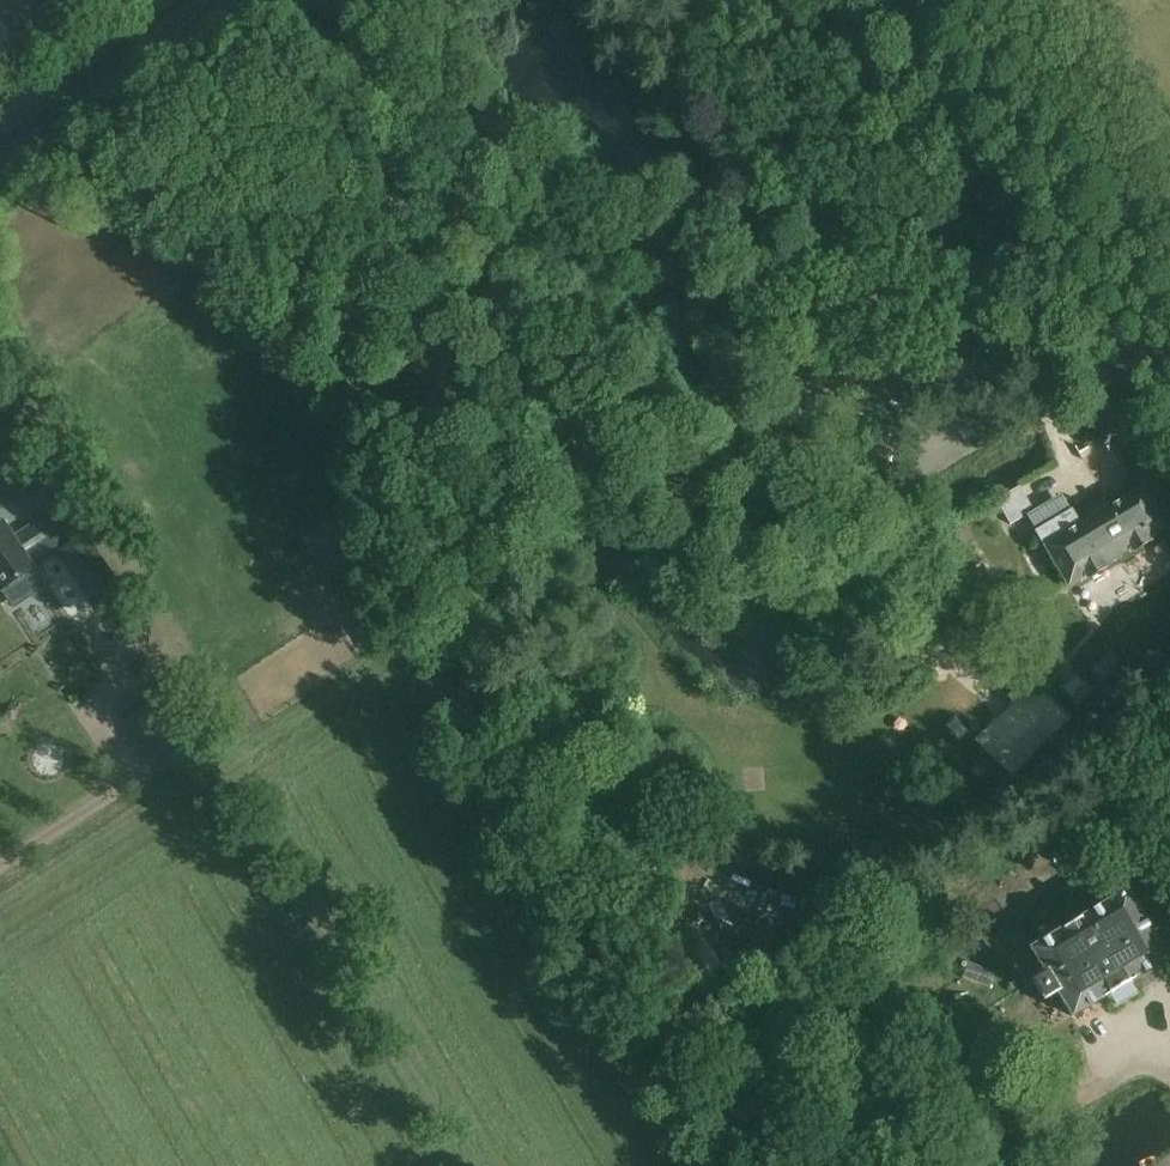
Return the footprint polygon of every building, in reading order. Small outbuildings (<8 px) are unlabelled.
[(1010,524),(1034,511),(1020,486),(997,500),(1010,524)] [(1044,545),(1069,586),(1086,576),(1087,578),(1105,567),(1104,565),(1131,549),(1132,551),(1150,540),(1149,538),(1166,528),(1143,488),(1080,526),(1071,512),(1037,532),(1045,544),(1044,545)] [(38,576),(34,570),(56,555),(88,602),(119,581),(85,532),(68,544),(47,513),(12,537),(3,524),(0,526),(0,587),(7,597),(7,596),(15,608),(45,587),(38,576)] [(50,589),(68,580),(58,561),(40,569),(50,589)] [(1126,890),(1030,948),(1045,973),(1032,981),(1043,1000),(1057,992),(1072,1017),(1168,960),(1126,890)]
